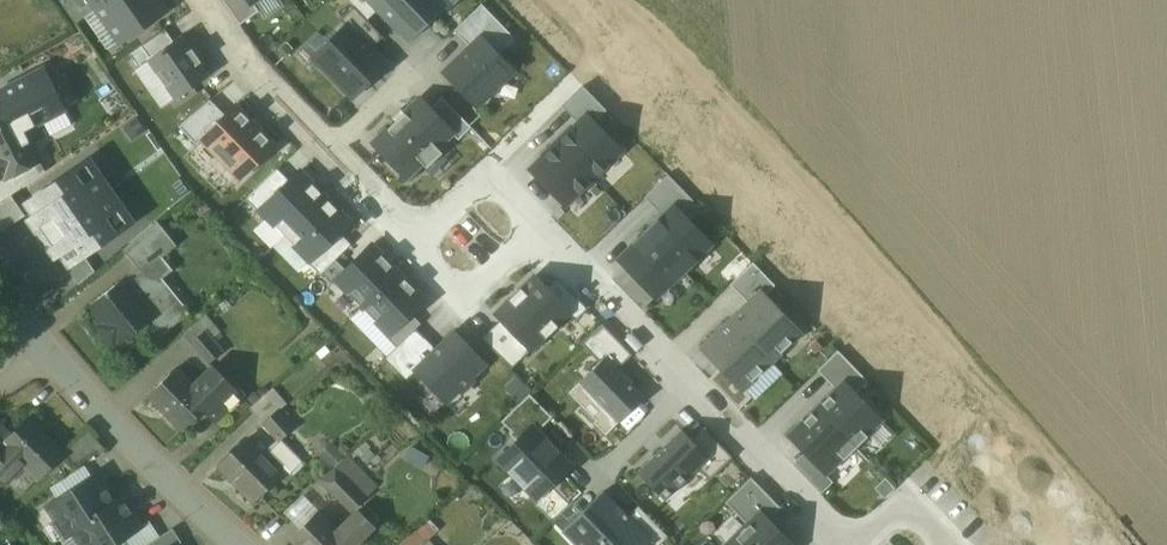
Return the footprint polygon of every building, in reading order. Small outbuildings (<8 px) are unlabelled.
[(59,1),(75,24),(97,9),(90,0),(61,0),(59,1)] [(158,0),(90,0),(97,9),(120,43),(166,11),(158,0)] [(248,0),(222,0),(240,25),(259,11),(253,2),(251,3),(248,0)] [(378,10),(369,0),(347,0),(353,6),(367,21),(378,10)] [(369,0),(378,10),(383,15),(385,13),(409,38),(443,5),(438,0),(369,0)] [(454,31),(471,48),(481,38),(498,55),(515,39),(481,5),(454,31)] [(367,21),(353,6),(339,20),(346,27),(348,26),(370,49),(383,37),(367,21)] [(370,49),(348,26),(346,27),(315,57),(352,95),(385,64),(370,49)] [(147,60),(173,42),(165,30),(130,54),(138,66),(147,60)] [(210,76),(183,35),(173,42),(147,60),(175,100),(210,76)] [(498,55),(481,38),(471,48),(445,73),(476,106),(513,71),(498,55)] [(54,105),(43,85),(28,92),(39,113),(54,105)] [(584,115),(593,124),(606,111),(583,87),(562,107),(577,122),(584,115)] [(441,97),(429,109),(452,133),(452,134),(458,140),(471,128),(441,97)] [(373,143),(406,177),(421,163),(427,168),(442,153),(437,148),(452,134),(452,133),(429,109),(419,99),(373,143)] [(201,139),(225,116),(210,100),(178,127),(196,146),(202,140),(201,139)] [(0,105),(0,179),(4,177),(5,178),(38,161),(7,102),(0,105)] [(225,116),(201,139),(202,140),(240,178),(274,145),(236,106),(235,106),(225,116)] [(594,180),(622,154),(593,124),(584,115),(577,122),(557,142),(594,180)] [(567,207),(594,180),(557,142),(529,168),(567,207)] [(259,212),(261,211),(260,210),(289,181),(277,169),(246,199),(259,212)] [(86,184),(76,170),(26,204),(34,216),(28,220),(54,258),(60,254),(69,266),(119,231),(109,217),(122,207),(99,174),(86,184)] [(261,211),(285,235),(324,197),(299,171),(289,181),(260,210),(261,211)] [(673,206),(681,215),(694,202),(668,175),(644,198),(662,217),(673,206)] [(349,223),(324,197),(285,235),(309,260),(310,261),(339,233),(349,223)] [(25,218),(19,199),(0,205),(0,226),(25,218)] [(683,272),(711,245),(681,215),(673,206),(662,217),(646,233),(683,272)] [(157,222),(123,250),(138,268),(158,253),(159,253),(173,242),(157,222)] [(310,261),(309,260),(307,261),(320,275),(351,245),(339,233),(310,261)] [(655,298),(683,272),(646,233),(618,259),(625,267),(654,297),(655,298)] [(337,282),(362,308),(401,270),(376,244),(337,282)] [(191,312),(188,309),(183,314),(156,283),(172,270),(159,253),(158,253),(138,268),(142,273),(127,285),(126,286),(152,316),(150,317),(151,318),(163,332),(185,314),(187,316),(191,312)] [(730,285),(749,303),(760,292),(764,296),(774,286),(752,263),(730,285)] [(654,297),(625,267),(612,279),(642,309),(654,297)] [(426,295),(401,270),(362,308),(387,334),(409,312),(426,295)] [(535,276),(495,315),(500,321),(530,350),(543,337),(545,339),(558,326),(556,324),(568,313),(570,311),(547,288),(535,276)] [(557,278),(547,288),(570,311),(568,313),(575,321),(587,309),(557,278)] [(123,279),(90,306),(103,324),(98,328),(112,344),(117,340),(120,344),(151,318),(150,317),(152,316),(126,286),(127,285),(123,279)] [(771,362),(800,333),(764,296),(760,292),(749,303),(731,320),(771,362)] [(420,324),(409,312),(387,334),(385,336),(396,347),(415,329),(420,324)] [(743,389),(771,362),(731,320),(702,349),(721,368),(742,390),(743,389)] [(530,350),(500,321),(482,338),(512,369),(530,350)] [(581,344),(599,363),(605,357),(617,369),(631,355),(602,324),(581,344)] [(413,371),(435,349),(415,329),(396,347),(384,359),(406,381),(414,372),(413,371)] [(222,352),(205,331),(190,344),(207,364),(222,352)] [(473,377),(487,364),(454,331),(435,349),(413,371),(414,372),(445,404),(458,391),(460,394),(475,380),(473,377)] [(817,371),(835,389),(843,382),(855,394),(868,381),(838,351),(817,371)] [(606,436),(645,397),(617,369),(605,357),(599,363),(568,393),(595,420),(593,423),(606,436)] [(239,394),(213,368),(194,387),(210,403),(203,410),(208,416),(210,415),(215,415),(216,416),(239,394)] [(742,390),(721,368),(709,379),(739,409),(751,397),(743,389),(742,390)] [(194,387),(176,369),(148,396),(182,430),(203,410),(210,403),(194,387)] [(867,437),(865,435),(881,420),(855,394),(843,382),(835,389),(816,408),(855,448),(867,437)] [(509,434),(517,442),(531,428),(536,433),(552,418),(530,394),(501,422),(511,432),(509,434)] [(825,474),(842,458),(843,460),(855,448),(816,408),(787,436),(803,453),(825,474)] [(293,427),(278,410),(264,423),(280,440),(293,427)] [(63,453),(29,419),(11,437),(3,445),(24,466),(37,479),(63,453)] [(3,445),(11,437),(1,427),(0,428),(0,481),(4,485),(24,466),(3,445)] [(709,458),(698,468),(709,480),(732,458),(702,427),(690,439),(709,458)] [(536,433),(531,428),(517,442),(499,460),(536,497),(568,465),(536,433)] [(690,439),(681,430),(637,472),(665,500),(698,468),(709,458),(690,439)] [(294,474),(307,463),(285,436),(272,447),(294,474)] [(280,472),(246,439),(219,465),(253,499),(280,472)] [(825,474),(803,453),(792,464),(820,493),(832,482),(825,474)] [(338,464),(320,479),(330,489),(345,475),(347,473),(338,464)] [(375,486),(355,465),(347,473),(345,475),(365,496),(375,486)] [(50,489),(58,501),(92,478),(85,466),(50,489)] [(47,507),(56,521),(66,535),(66,537),(74,532),(82,544),(112,544),(113,544),(142,527),(123,497),(115,501),(98,475),(92,478),(58,501),(47,507)] [(365,496),(345,475),(330,489),(351,510),(365,496)] [(725,502),(747,525),(760,513),(767,520),(780,508),(751,477),(725,502)] [(650,539),(628,516),(604,491),(562,531),(575,544),(644,544),(650,539)] [(644,544),(659,544),(668,537),(638,506),(628,516),(650,539),(644,544)] [(320,512),(293,539),(299,544),(352,544),(338,530),(320,512)] [(355,513),(338,530),(352,544),(354,544),(371,529),(355,513)] [(760,513),(747,525),(727,544),(792,544),(767,520),(760,513)] [(53,544),(66,535),(56,521),(43,529),(53,544)] [(142,527),(113,544),(114,544),(147,544),(160,537),(149,521),(142,527)] [(66,537),(61,540),(64,544),(82,544),(74,532),(66,537)] [(399,544),(421,544),(424,542),(415,532),(399,544)]
